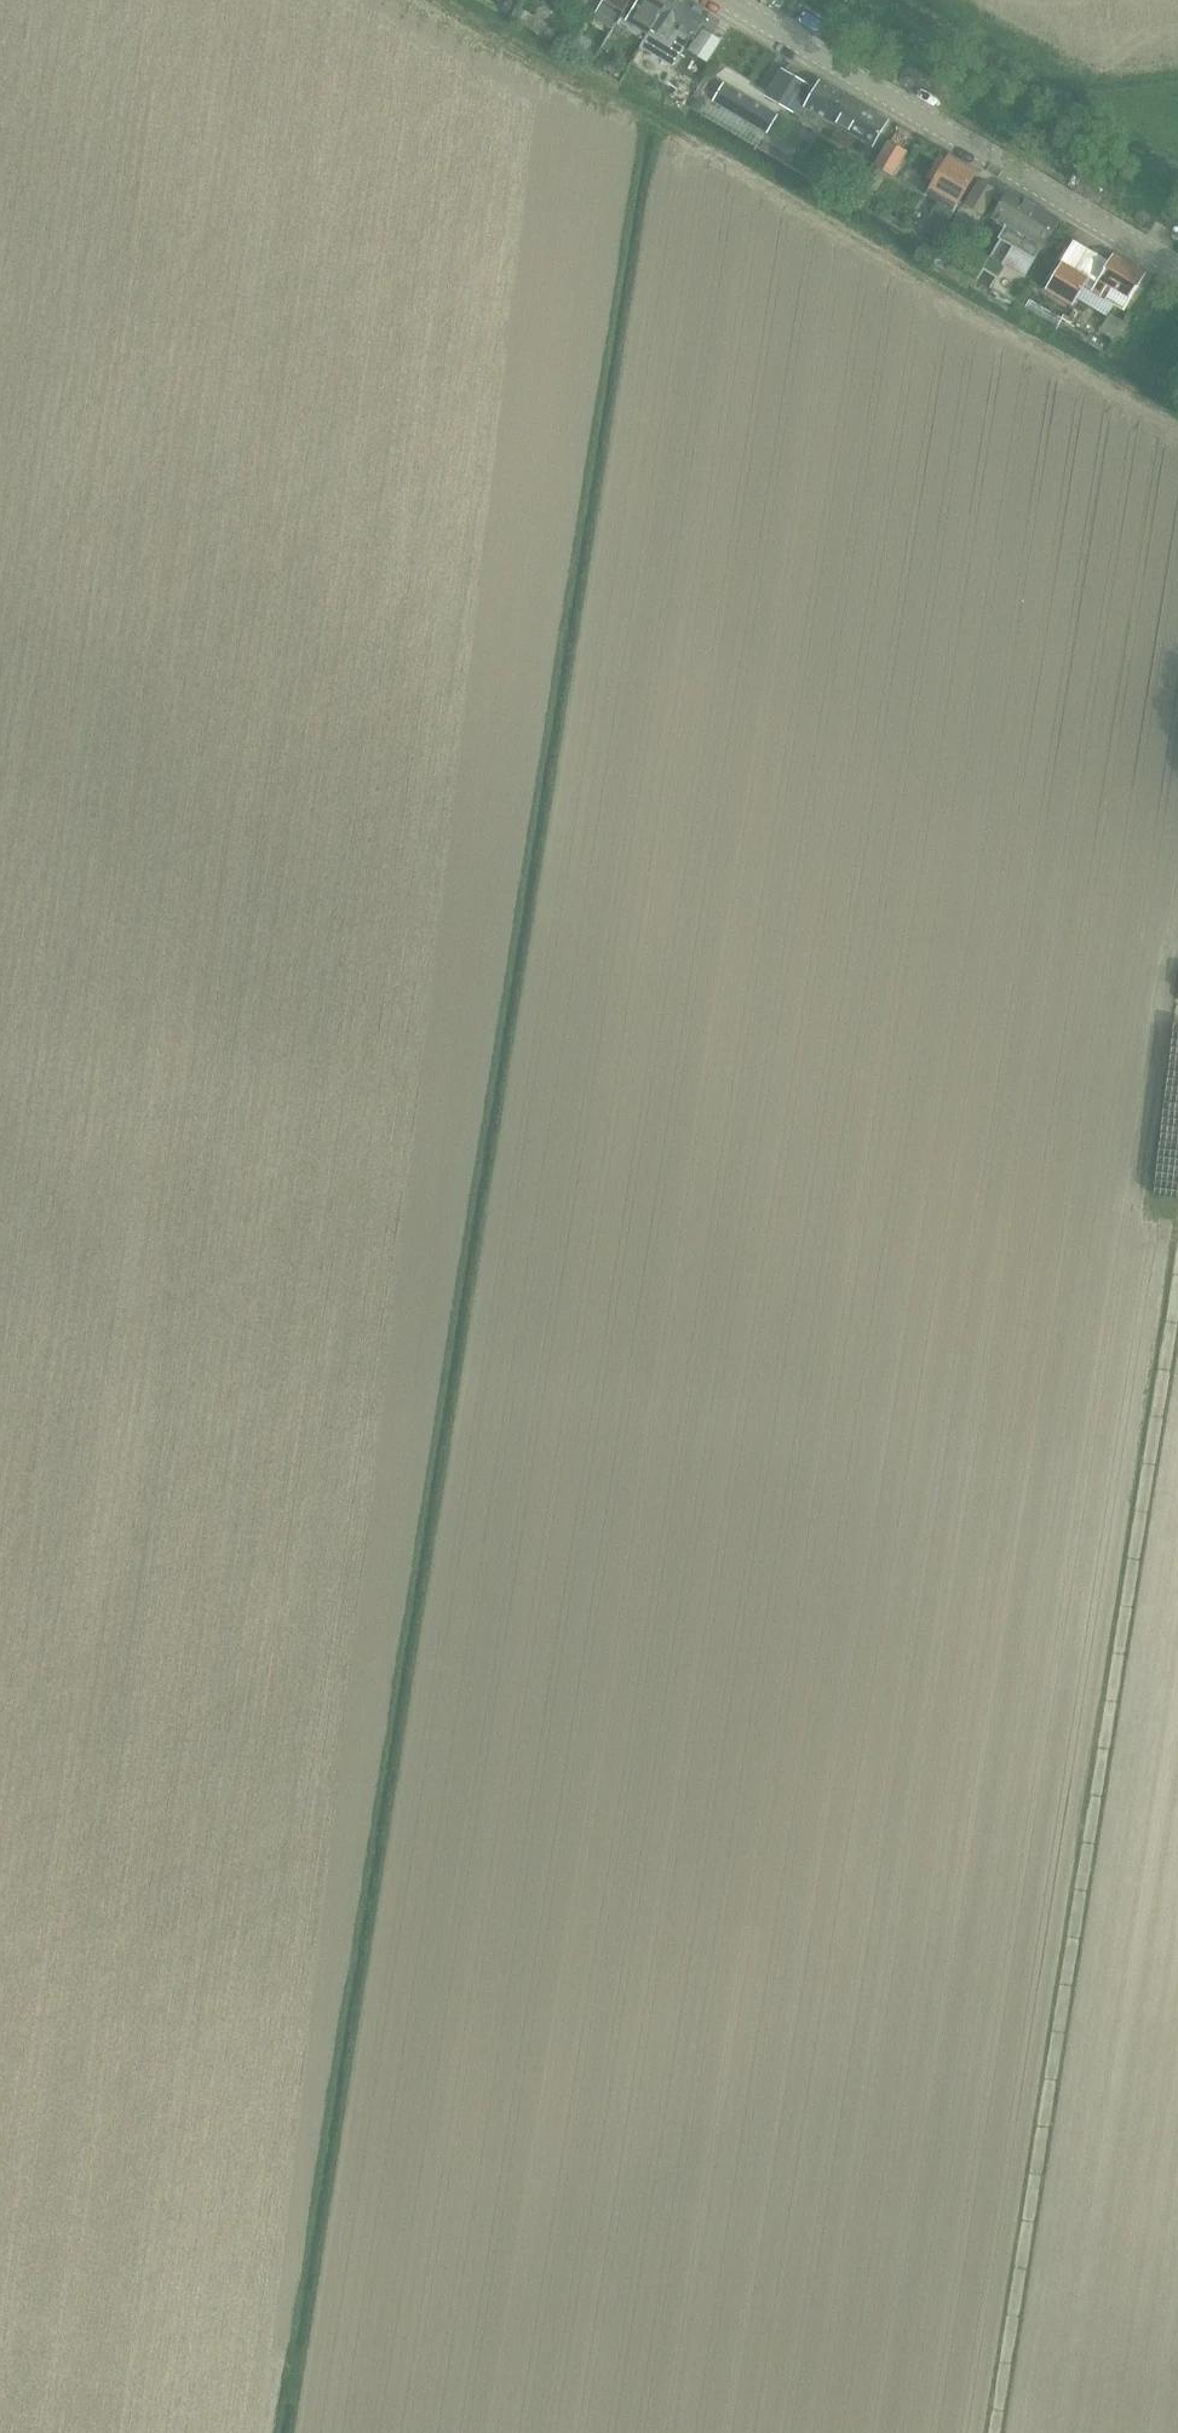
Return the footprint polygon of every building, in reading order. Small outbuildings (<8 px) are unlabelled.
[(496,2),(501,13),(511,12),(512,12),(517,5),(517,2),(516,0),(497,0),(496,2)] [(592,23),(612,35),(618,24),(632,0),(605,0),(592,23)] [(618,24),(631,32),(635,25),(649,33),(650,30),(667,0),(632,0),(618,24)] [(641,46),(674,67),(675,65),(686,45),(692,35),(694,37),(687,51),(707,63),(721,41),(707,32),(701,29),(710,15),(685,0),(667,0),(650,30),(649,33),(645,40),(641,46)] [(512,12),(509,17),(553,44),(560,32),(517,5),(512,12)] [(608,38),(602,48),(609,52),(614,42),(608,38)] [(778,74),(765,96),(794,114),(796,109),(811,85),(798,78),(781,68),(778,74)] [(821,79),(816,88),(806,107),(874,146),(890,119),(821,79)] [(725,83),(713,102),(730,112),(754,126),(765,109),(766,107),(725,83)] [(874,164),(894,177),(909,151),(890,139),(874,164)] [(940,199),(925,225),(922,229),(940,239),(957,208),(954,207),(975,170),(949,155),(945,161),(940,158),(931,174),(936,177),(928,191),(940,199)] [(998,188),(981,177),(965,203),(983,213),(998,188)] [(852,201),(851,203),(861,209),(862,207),(865,201),(869,204),(871,200),(874,195),(861,187),(857,193),(856,196),(852,201)] [(1008,224),(1003,232),(1000,236),(1015,246),(1005,262),(1024,274),(1059,218),(1011,188),(994,215),(1008,224)] [(1132,299),(1147,273),(1113,253),(1108,263),(1092,290),(1124,309),(1130,298),(1132,299)] [(1089,271),(1063,257),(1047,283),(1073,299),(1089,271)]
